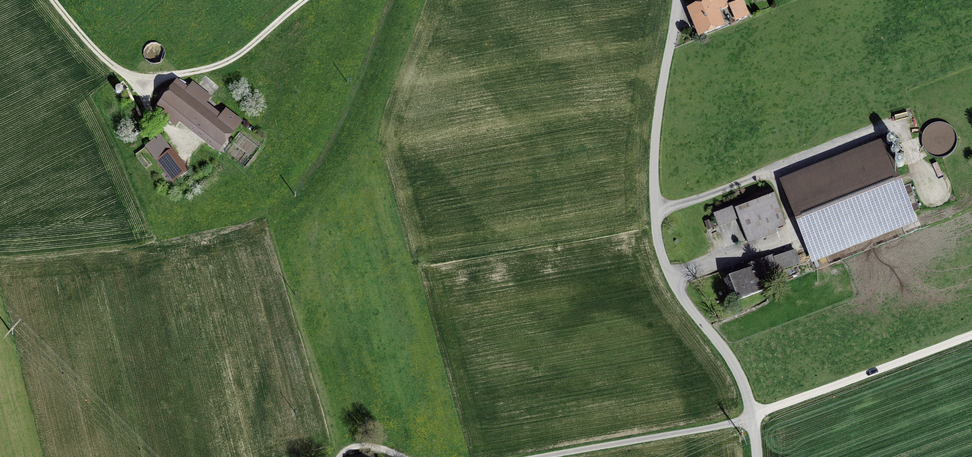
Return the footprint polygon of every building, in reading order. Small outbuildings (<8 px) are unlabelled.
[(690,12),(700,34),(717,27),(711,14),(725,8),(722,0),(717,0),(690,12)] [(736,2),(727,6),(734,22),(743,19),(736,2)] [(156,64),(159,63),(162,61),(164,58),(165,54),(165,50),(163,47),(161,44),(158,43),(154,42),(151,43),(148,44),(145,47),(144,50),(143,53),(144,57),(146,60),(149,63),(152,64),(156,64)] [(162,102),(156,110),(176,126),(182,118),(218,146),(237,121),(228,114),(223,120),(204,106),(210,98),(193,84),(186,92),(176,84),(167,95),(162,91),(156,98),(162,102)] [(922,142),(922,147),(925,152),(929,157),(934,159),(940,160),(945,159),(950,156),(954,151),(956,146),(956,141),(954,135),(951,131),(947,127),(941,126),(936,126),(931,128),(926,131),(923,136),(922,142)] [(159,136),(146,146),(156,159),(169,149),(159,136)] [(884,145),(783,185),(812,259),(913,219),(884,145)] [(171,151),(158,162),(166,172),(170,169),(176,177),(185,170),(171,151)] [(770,189),(711,212),(718,228),(738,221),(747,244),(753,242),(752,239),(785,226),(770,189)] [(794,253),(775,261),(779,272),(799,264),(794,253)] [(731,286),(729,287),(736,303),(761,293),(760,292),(772,287),(767,275),(768,275),(768,273),(777,270),(772,257),(746,267),(746,268),(741,270),(739,267),(734,268),(737,276),(728,279),(731,286)]
